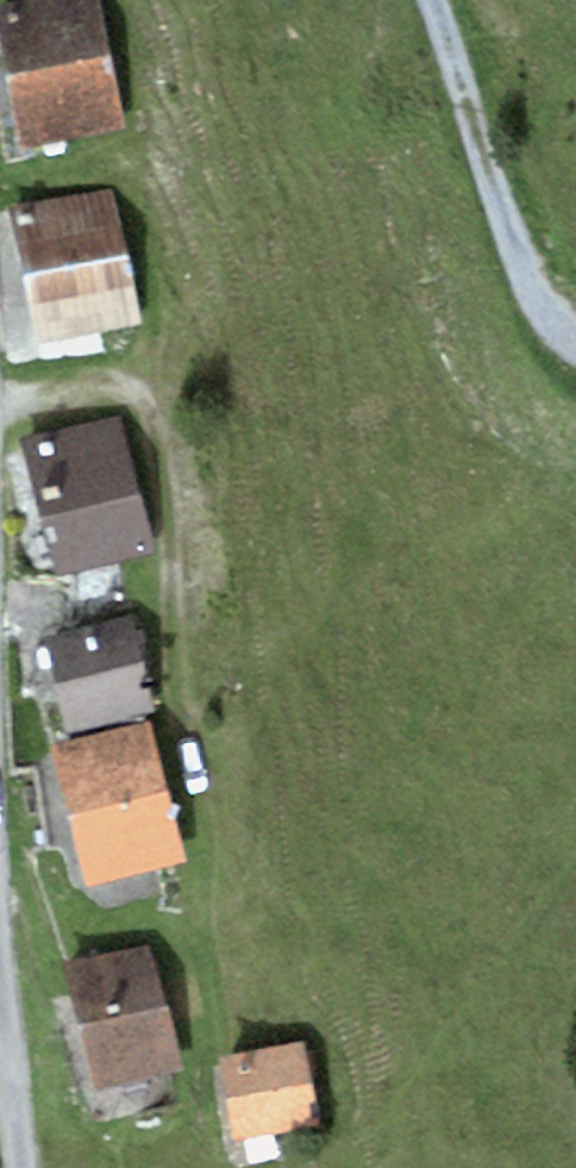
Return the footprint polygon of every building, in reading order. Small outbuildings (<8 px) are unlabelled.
[(0,6),(0,37),(23,146),(125,124),(98,0),(29,0),(0,6)] [(108,191),(7,212),(35,342),(135,321),(108,191)] [(114,419),(21,442),(54,573),(147,550),(114,419)] [(128,625),(48,642),(67,734),(149,715),(128,625)] [(150,723),(54,747),(70,816),(169,792),(150,723)] [(70,816),(87,885),(186,861),(169,792),(70,816)] [(149,945),(62,965),(91,1090),(178,1070),(149,945)] [(217,1055),(231,1136),(316,1122),(303,1041),(217,1055)]
